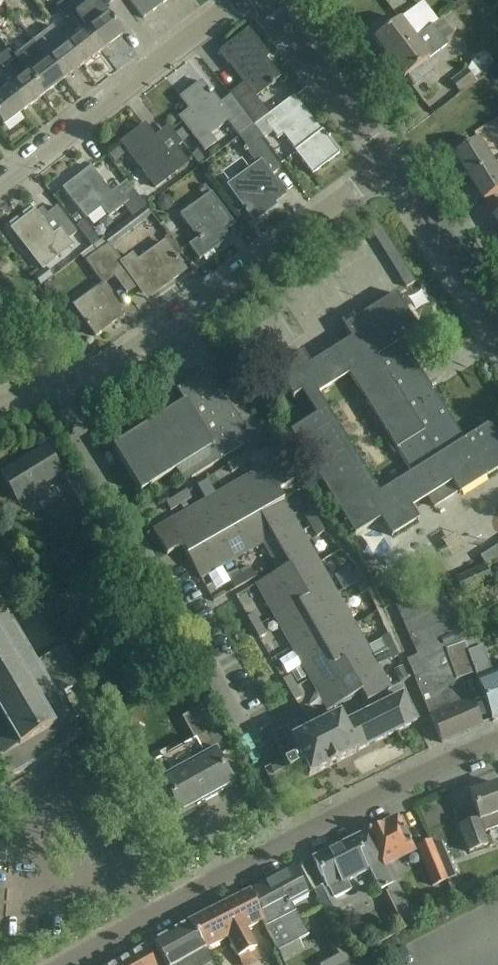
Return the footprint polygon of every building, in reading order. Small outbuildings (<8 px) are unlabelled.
[(102,51),(121,36),(93,0),(91,0),(73,14),(102,51)] [(144,0),(128,0),(143,20),(153,12),(144,0)] [(153,12),(164,4),(161,0),(144,0),(153,12)] [(66,46),(82,66),(102,51),(73,14),(67,6),(58,13),(77,37),(66,46)] [(401,20),(373,40),(388,60),(432,26),(417,7),(401,20)] [(40,26),(27,37),(34,45),(54,29),(47,21),(40,26)] [(432,26),(388,60),(403,80),(447,46),(444,42),(432,26)] [(54,30),(34,45),(62,82),(82,66),(66,46),(54,30)] [(229,97),(230,97),(253,128),(269,116),(255,98),(279,79),(269,66),(265,69),(261,64),(269,58),(247,31),(219,53),(227,64),(224,67),(240,88),(229,97)] [(34,45),(14,61),(26,77),(42,97),(62,82),(34,45)] [(472,83),(497,63),(497,47),(463,73),(472,83)] [(2,70),(14,61),(7,52),(0,57),(0,72),(2,70)] [(22,112),(42,97),(26,77),(15,86),(2,70),(0,72),(0,83),(22,112)] [(0,83),(0,124),(3,128),(22,112),(0,83)] [(228,123),(240,138),(253,128),(230,97),(220,105),(212,95),(212,94),(210,91),(208,93),(200,83),(179,99),(188,111),(178,119),(203,152),(215,143),(210,137),(228,123)] [(294,152),(312,175),(339,155),(321,132),(318,135),(313,129),(315,127),(301,108),(286,119),(278,109),(269,116),(253,128),(262,139),(272,132),(277,139),(283,135),(296,151),(294,152)] [(120,145),(155,189),(187,164),(175,149),(167,155),(144,126),(120,145)] [(284,196),(260,163),(269,176),(279,169),(259,142),(262,139),(253,128),(240,138),(239,138),(247,149),(247,153),(256,166),(227,186),(253,222),(267,212),(264,207),(271,202),(273,204),(284,196)] [(481,141),(474,146),(457,157),(471,179),(495,163),(481,141)] [(495,163),(471,179),(485,202),(497,194),(497,168),(495,163)] [(124,206),(132,217),(133,218),(144,209),(145,209),(139,201),(132,191),(123,198),(117,190),(110,195),(90,168),(61,190),(85,220),(86,219),(92,227),(106,217),(108,219),(124,206)] [(179,217),(187,227),(197,242),(189,248),(199,261),(222,245),(216,237),(220,233),(222,235),(234,227),(212,193),(211,194),(205,185),(197,190),(204,199),(179,217)] [(10,230),(42,271),(72,247),(68,241),(76,234),(57,209),(46,217),(43,213),(38,217),(34,212),(32,212),(29,210),(22,215),(24,219),(20,223),(16,220),(9,225),(11,229),(10,230)] [(121,265),(122,264),(110,247),(150,216),(144,209),(133,218),(132,217),(98,242),(91,247),(114,278),(124,270),(121,265)] [(163,240),(177,233),(170,219),(156,226),(163,240)] [(82,223),(75,228),(90,247),(97,242),(82,223)] [(121,265),(124,270),(142,294),(157,284),(161,289),(184,272),(164,244),(136,264),(131,257),(122,264),(121,265)] [(85,261),(102,286),(114,278),(91,247),(79,256),(84,262),(85,261)] [(124,316),(102,286),(73,307),(94,337),(124,316)] [(318,413),(290,431),(355,535),(380,519),(391,537),(418,520),(410,508),(426,498),(433,509),(458,493),(459,495),(497,470),(497,440),(489,425),(463,441),(432,391),(423,397),(408,372),(417,367),(401,342),(418,332),(395,295),(343,328),(351,341),(310,366),(302,353),(275,370),(292,397),(303,390),(318,413)] [(248,443),(204,373),(176,390),(184,403),(112,448),(140,493),(176,471),(184,484),(248,443)] [(16,501),(60,475),(61,474),(45,448),(0,475),(16,501)] [(237,461),(241,467),(251,461),(247,454),(237,461)] [(278,459),(247,478),(261,502),(292,484),(278,459)] [(231,474),(241,467),(237,461),(227,467),(231,474)] [(73,471),(62,478),(80,508),(91,501),(73,471)] [(261,502),(247,478),(215,495),(229,520),(261,502)] [(186,492),(176,499),(180,506),(190,499),(186,492)] [(229,520),(215,495),(184,513),(198,538),(229,520)] [(180,506),(176,499),(166,505),(170,512),(180,506)] [(258,515),(276,546),(300,532),(282,501),(258,515)] [(198,538),(184,513),(152,531),(166,556),(198,538)] [(304,517),(310,527),(317,523),(311,513),(304,517)] [(231,562),(263,545),(264,544),(249,520),(218,538),(231,562)] [(317,523),(310,527),(316,538),(323,534),(317,523)] [(276,546),(294,577),(318,564),(300,532),(276,546)] [(200,580),(231,562),(218,538),(186,556),(200,580)] [(15,579),(3,559),(0,561),(0,588),(15,579)] [(294,577),(312,608),(336,595),(318,564),(294,577)] [(455,582),(461,596),(491,584),(486,569),(455,582)] [(350,574),(355,585),(362,581),(357,570),(350,574)] [(251,572),(240,578),(244,585),(255,579),(251,572)] [(255,586),(273,617),(297,603),(279,572),(255,586)] [(244,585),(240,578),(230,584),(234,591),(244,585)] [(362,581),(355,585),(360,596),(367,592),(362,581)] [(440,588),(395,607),(417,657),(406,662),(440,744),(481,727),(462,680),(474,676),(468,660),(464,641),(459,615),(454,604),(448,607),(440,588)] [(312,608),(330,640),(354,626),(336,595),(312,608)] [(273,617),(291,648),(315,634),(297,603),(273,617)] [(6,781),(79,739),(69,721),(75,717),(60,692),(81,680),(61,646),(30,664),(0,612),(0,770),(6,781)] [(253,629),(260,625),(254,615),(247,619),(253,629)] [(266,636),(260,625),(253,629),(259,640),(266,636)] [(330,640),(348,671),(372,657),(354,626),(330,640)] [(291,648),(309,680),(333,666),(315,634),(291,648)] [(380,640),(385,651),(392,647),(387,636),(380,640)] [(464,641),(468,660),(474,676),(492,723),(497,721),(497,674),(493,676),(482,649),(476,651),(471,639),(464,641)] [(392,647),(385,651),(390,661),(397,658),(392,647)] [(366,703),(385,693),(390,690),(372,657),(348,671),(366,703)] [(327,712),(333,709),(351,698),(333,666),(309,680),(327,712)] [(288,692),(295,688),(289,677),(282,681),(288,692)] [(195,742),(187,747),(129,777),(162,838),(168,835),(174,824),(202,809),(200,805),(234,786),(215,751),(205,756),(196,740),(218,728),(192,680),(169,693),(195,742)] [(301,698),(295,688),(288,692),(294,702),(301,698)] [(356,707),(338,716),(299,736),(293,725),(270,736),(283,763),(282,763),(286,771),(287,772),(288,771),(301,765),(308,778),(357,753),(356,753),(416,723),(402,696),(361,716),(356,707)] [(497,785),(469,795),(478,820),(483,834),(497,828),(497,786),(497,785)] [(366,834),(391,886),(397,883),(388,865),(413,853),(403,832),(406,831),(400,820),(398,821),(396,818),(366,834)] [(483,834),(478,820),(458,827),(468,853),(487,847),(482,834),(483,834)] [(386,888),(391,886),(366,834),(312,860),(325,886),(314,891),(327,916),(338,911),(333,901),(351,892),(346,882),(369,871),(379,891),(386,888)] [(416,848),(435,886),(448,879),(430,842),(416,848)] [(251,892),(247,894),(262,923),(263,922),(281,961),(302,951),(303,950),(298,941),(308,936),(292,905),(297,902),(308,896),(303,887),(293,869),(251,892)] [(232,902),(189,924),(204,952),(207,951),(227,941),(237,961),(255,951),(245,932),(262,923),(247,894),(232,902)] [(398,914),(406,929),(420,921),(415,906),(398,914)] [(189,924),(152,944),(164,964),(215,964),(207,951),(204,952),(189,924)] [(117,963),(113,964),(152,964),(143,949),(117,963)]
